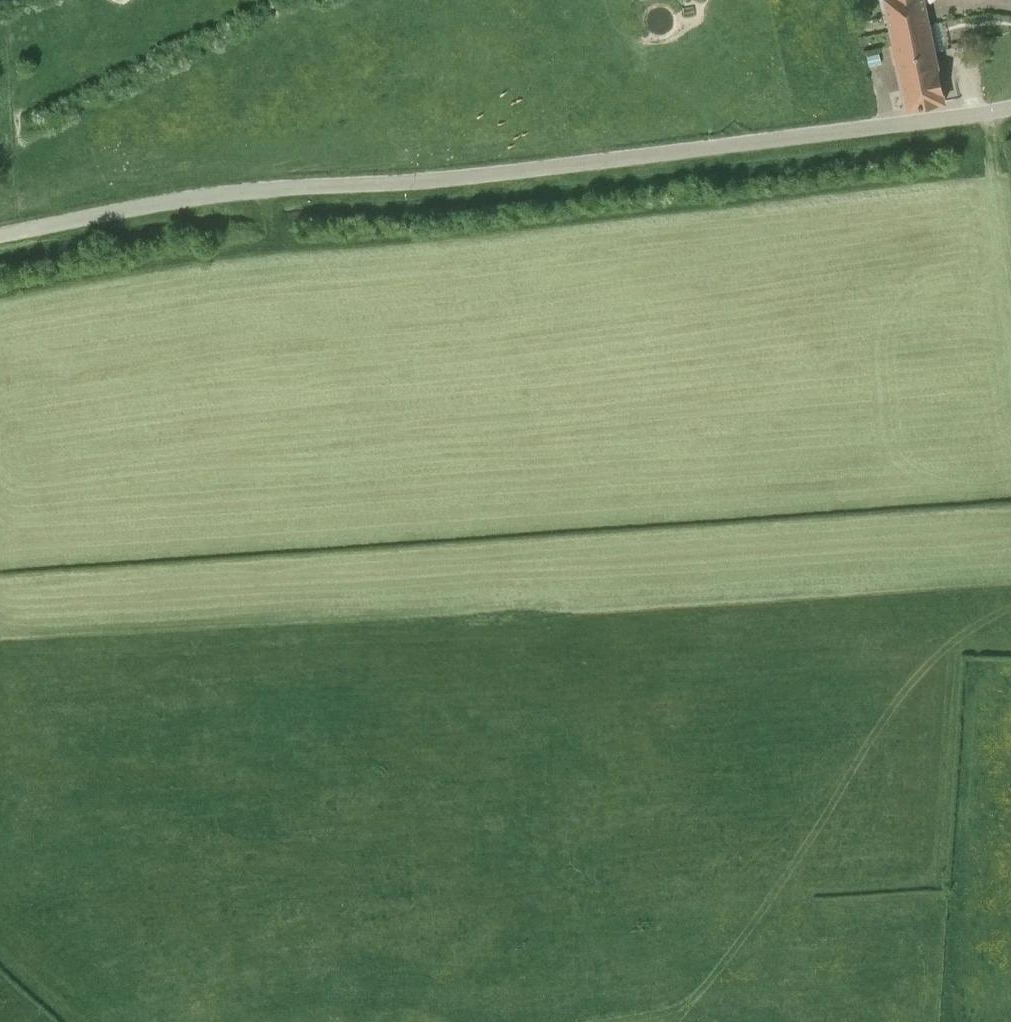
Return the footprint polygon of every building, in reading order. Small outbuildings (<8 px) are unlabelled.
[(925,0),(885,0),(904,89),(908,108),(945,101),(941,82),(925,0)] [(868,56),(870,66),(882,63),(880,53),(868,56)]
